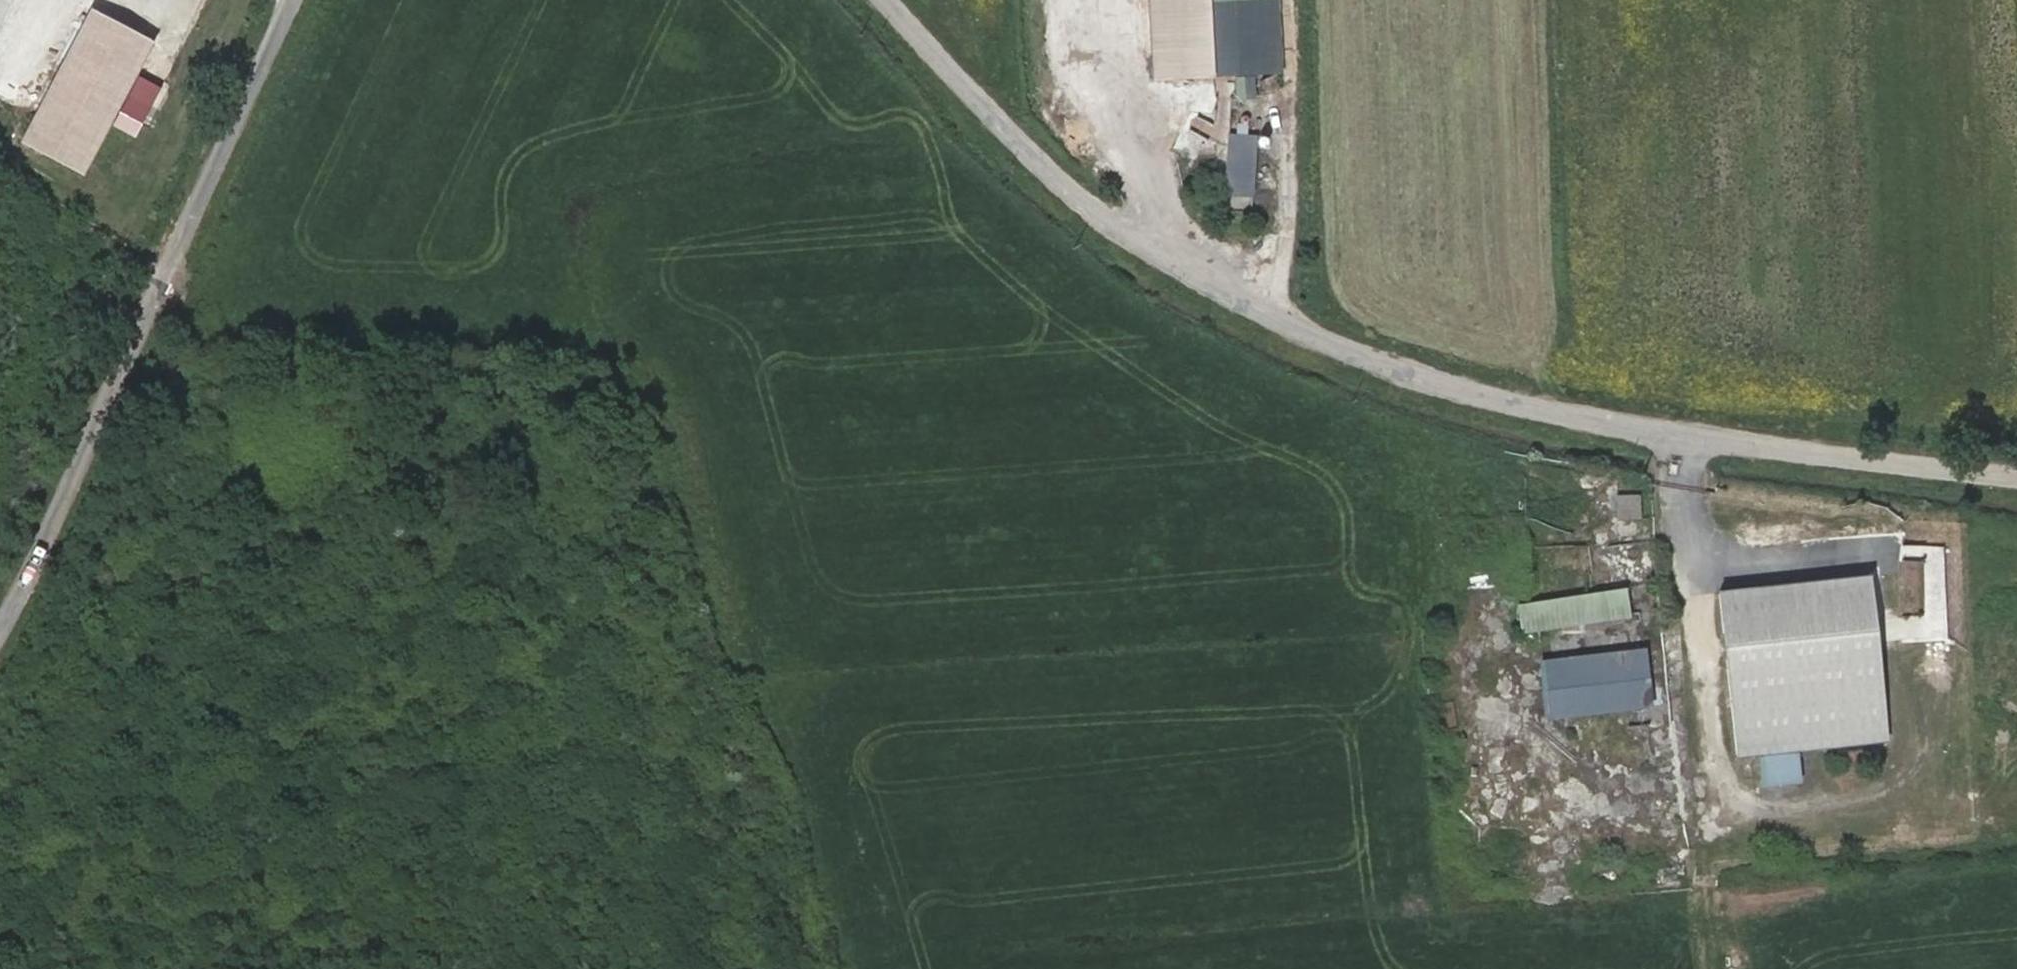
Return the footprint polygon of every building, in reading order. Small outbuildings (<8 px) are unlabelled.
[(1270,0),(1150,0),(1154,82),(1274,76),(1270,0)] [(1251,195),(1254,138),(1227,137),(1224,194),(1251,195)] [(1617,492),(1617,519),(1642,519),(1643,493),(1617,492)] [(1884,739),(1869,582),(1724,596),(1738,753),(1759,751),(1797,747),(1884,739)] [(1627,617),(1624,592),(1516,608),(1520,633),(1627,617)] [(1648,709),(1642,653),(1541,662),(1546,719),(1648,709)] [(1443,724),(1455,725),(1457,701),(1445,700),(1443,724)] [(1800,779),(1797,747),(1759,751),(1762,783),(1800,779)]
